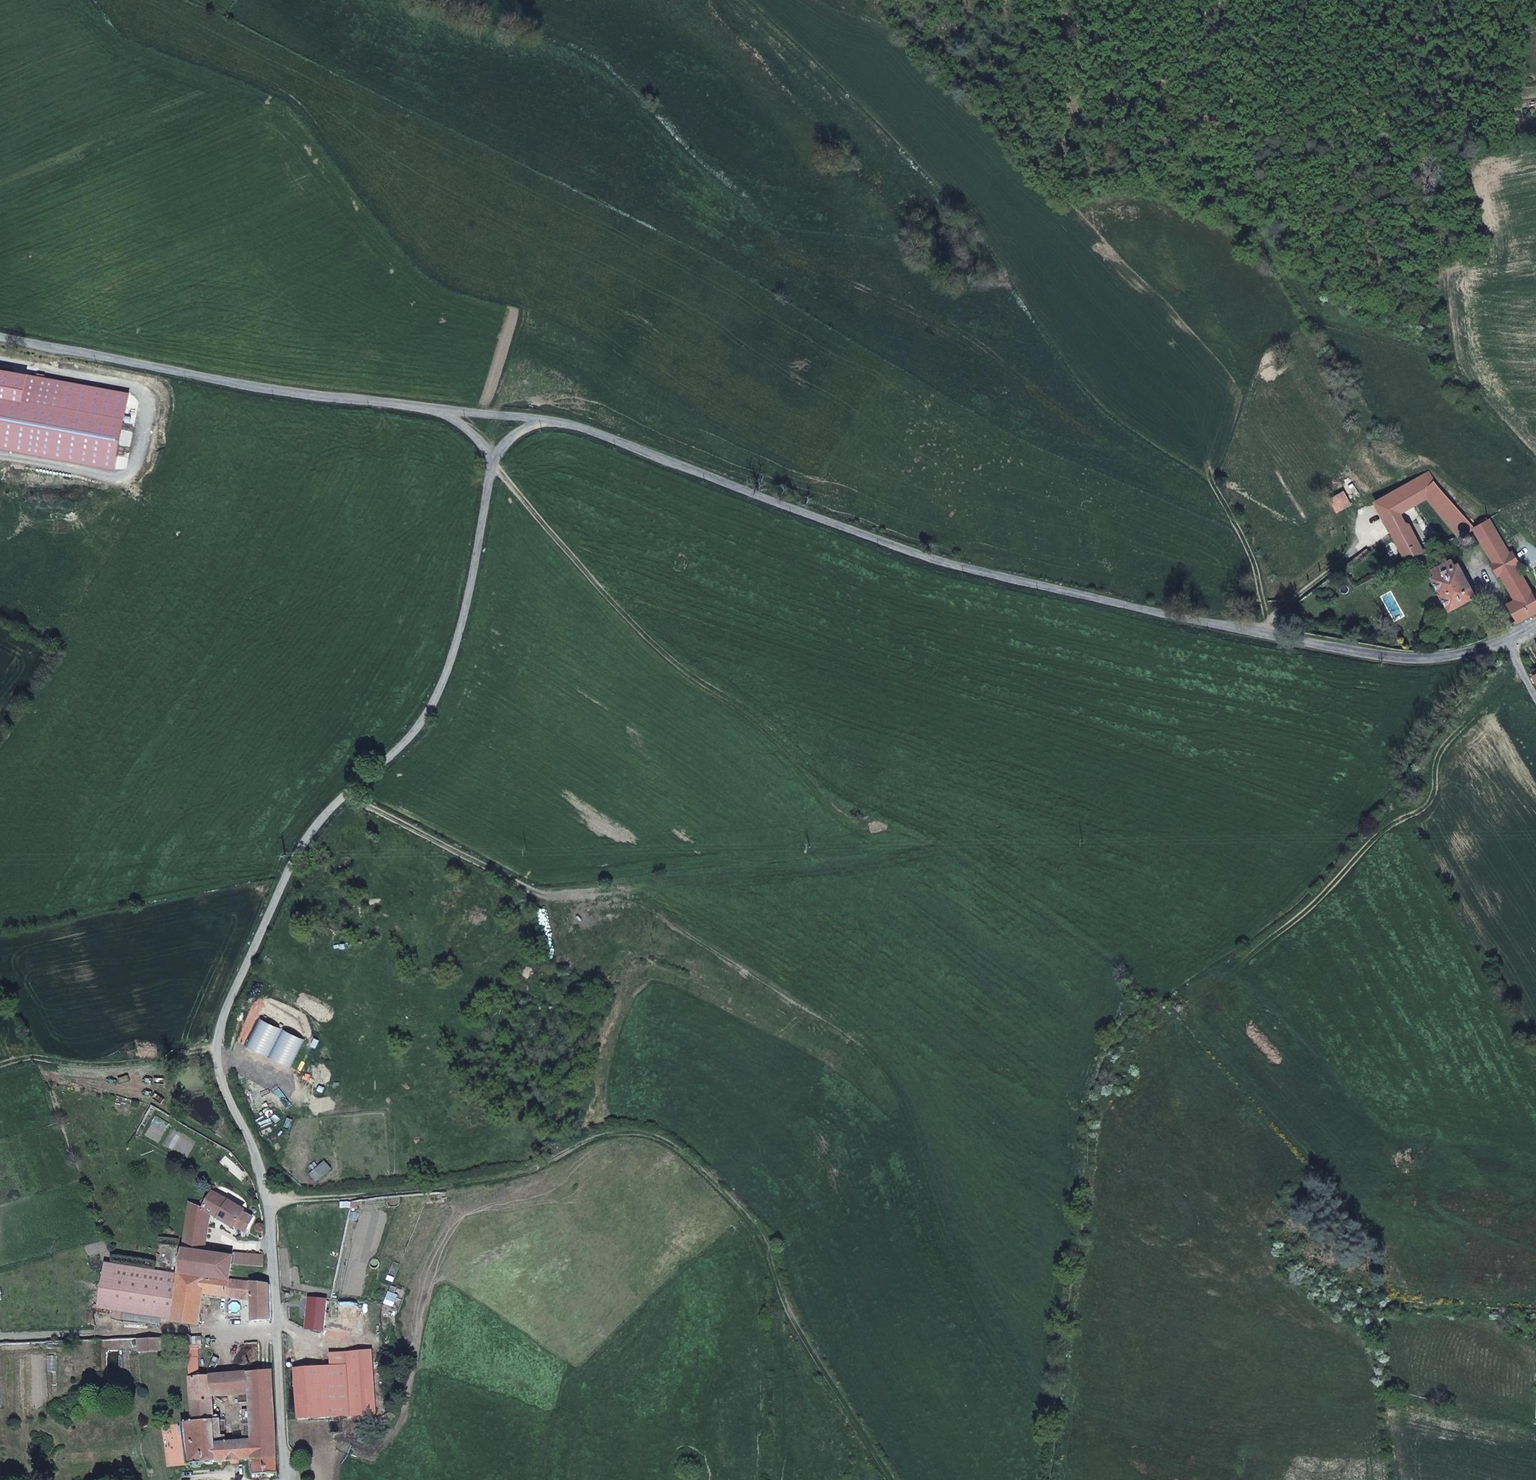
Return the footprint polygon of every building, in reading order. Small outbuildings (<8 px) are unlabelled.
[(1475,527),(1441,489),(1428,499),(1460,536),(1469,531),(1469,532),(1475,529),(1474,528),(1475,527)] [(1351,504),(1344,491),(1330,500),(1337,513),(1351,504)] [(1424,551),(1402,510),(1386,522),(1391,531),(1407,560),(1424,551)] [(1490,519),(1475,527),(1474,528),(1475,529),(1494,562),(1492,564),(1499,576),(1501,574),(1512,593),(1512,592),(1516,600),(1509,604),(1519,622),(1535,612),(1535,598),(1517,565),(1520,564),(1513,552),(1510,554),(1490,519)] [(1469,532),(1469,531),(1460,536),(1460,537),(1465,545),(1474,540),(1469,532)] [(1456,565),(1453,560),(1452,560),(1434,569),(1433,570),(1436,576),(1456,565)] [(1477,597),(1459,563),(1456,565),(1436,576),(1432,578),(1450,611),(1477,597)] [(1501,631),(1499,626),(1493,628),(1490,629),(1490,638),(1501,633),(1501,632),(1501,631)] [(244,1210),(213,1191),(204,1208),(203,1209),(206,1211),(210,1213),(234,1228),(236,1226),(242,1213),(244,1210)] [(198,1224),(206,1211),(203,1209),(204,1208),(191,1203),(188,1222),(198,1224)] [(205,1253),(210,1213),(206,1211),(198,1224),(188,1222),(184,1250),(205,1253)] [(246,1231),(253,1218),(242,1213),(236,1226),(246,1231)] [(232,1265),(233,1257),(205,1253),(184,1250),(181,1272),(180,1274),(230,1281),(230,1280),(232,1265)] [(263,1267),(263,1256),(234,1254),(233,1257),(232,1265),(263,1267)] [(175,1315),(180,1274),(106,1264),(100,1304),(125,1308),(163,1313),(175,1315)] [(227,1297),(230,1281),(180,1274),(175,1315),(174,1322),(199,1326),(204,1294),(227,1297)] [(252,1301),(252,1283),(230,1280),(230,1281),(227,1297),(252,1301)] [(271,1319),(269,1285),(252,1283),(252,1301),(253,1320),(271,1319)] [(394,1294),(389,1292),(384,1304),(393,1307),(397,1295),(394,1294)] [(162,1320),(163,1313),(125,1308),(124,1314),(123,1319),(161,1324),(162,1320)] [(203,1345),(202,1337),(189,1337),(189,1346),(197,1345),(203,1345)] [(164,1351),(163,1339),(144,1339),(139,1340),(139,1352),(164,1351)] [(62,1349),(62,1341),(47,1341),(47,1349),(62,1349)] [(198,1358),(197,1345),(189,1346),(190,1358),(198,1358)] [(346,1365),(345,1352),(330,1353),(331,1366),(346,1365)] [(369,1414),(364,1352),(347,1353),(347,1352),(345,1352),(346,1365),(350,1415),(369,1414)] [(198,1367),(198,1358),(190,1358),(189,1358),(190,1367),(198,1367)] [(350,1415),(346,1365),(331,1366),(294,1369),(298,1419),(350,1415)] [(199,1377),(198,1367),(190,1367),(191,1378),(199,1377)] [(275,1420),(273,1371),(260,1372),(248,1373),(250,1394),(251,1409),(252,1424),(253,1441),(254,1459),(277,1458),(275,1420)] [(250,1394),(248,1373),(212,1376),(212,1396),(213,1396),(250,1394)] [(212,1396),(212,1376),(199,1377),(191,1378),(190,1378),(193,1415),(203,1415),(204,1421),(214,1420),(213,1396),(212,1396)] [(252,1424),(251,1409),(243,1410),(243,1424),(252,1424)] [(216,1437),(214,1420),(204,1421),(193,1422),(183,1423),(183,1425),(179,1427),(180,1434),(184,1436),(188,1465),(192,1464),(194,1467),(200,1467),(202,1463),(207,1463),(207,1464),(214,1464),(214,1462),(218,1461),(217,1443),(216,1437)] [(253,1441),(252,1424),(243,1424),(244,1441),(253,1441)] [(254,1459),(253,1441),(244,1441),(226,1443),(217,1443),(218,1461),(253,1459),(254,1459)] [(278,1473),(277,1458),(254,1459),(253,1459),(254,1474),(278,1473)]
